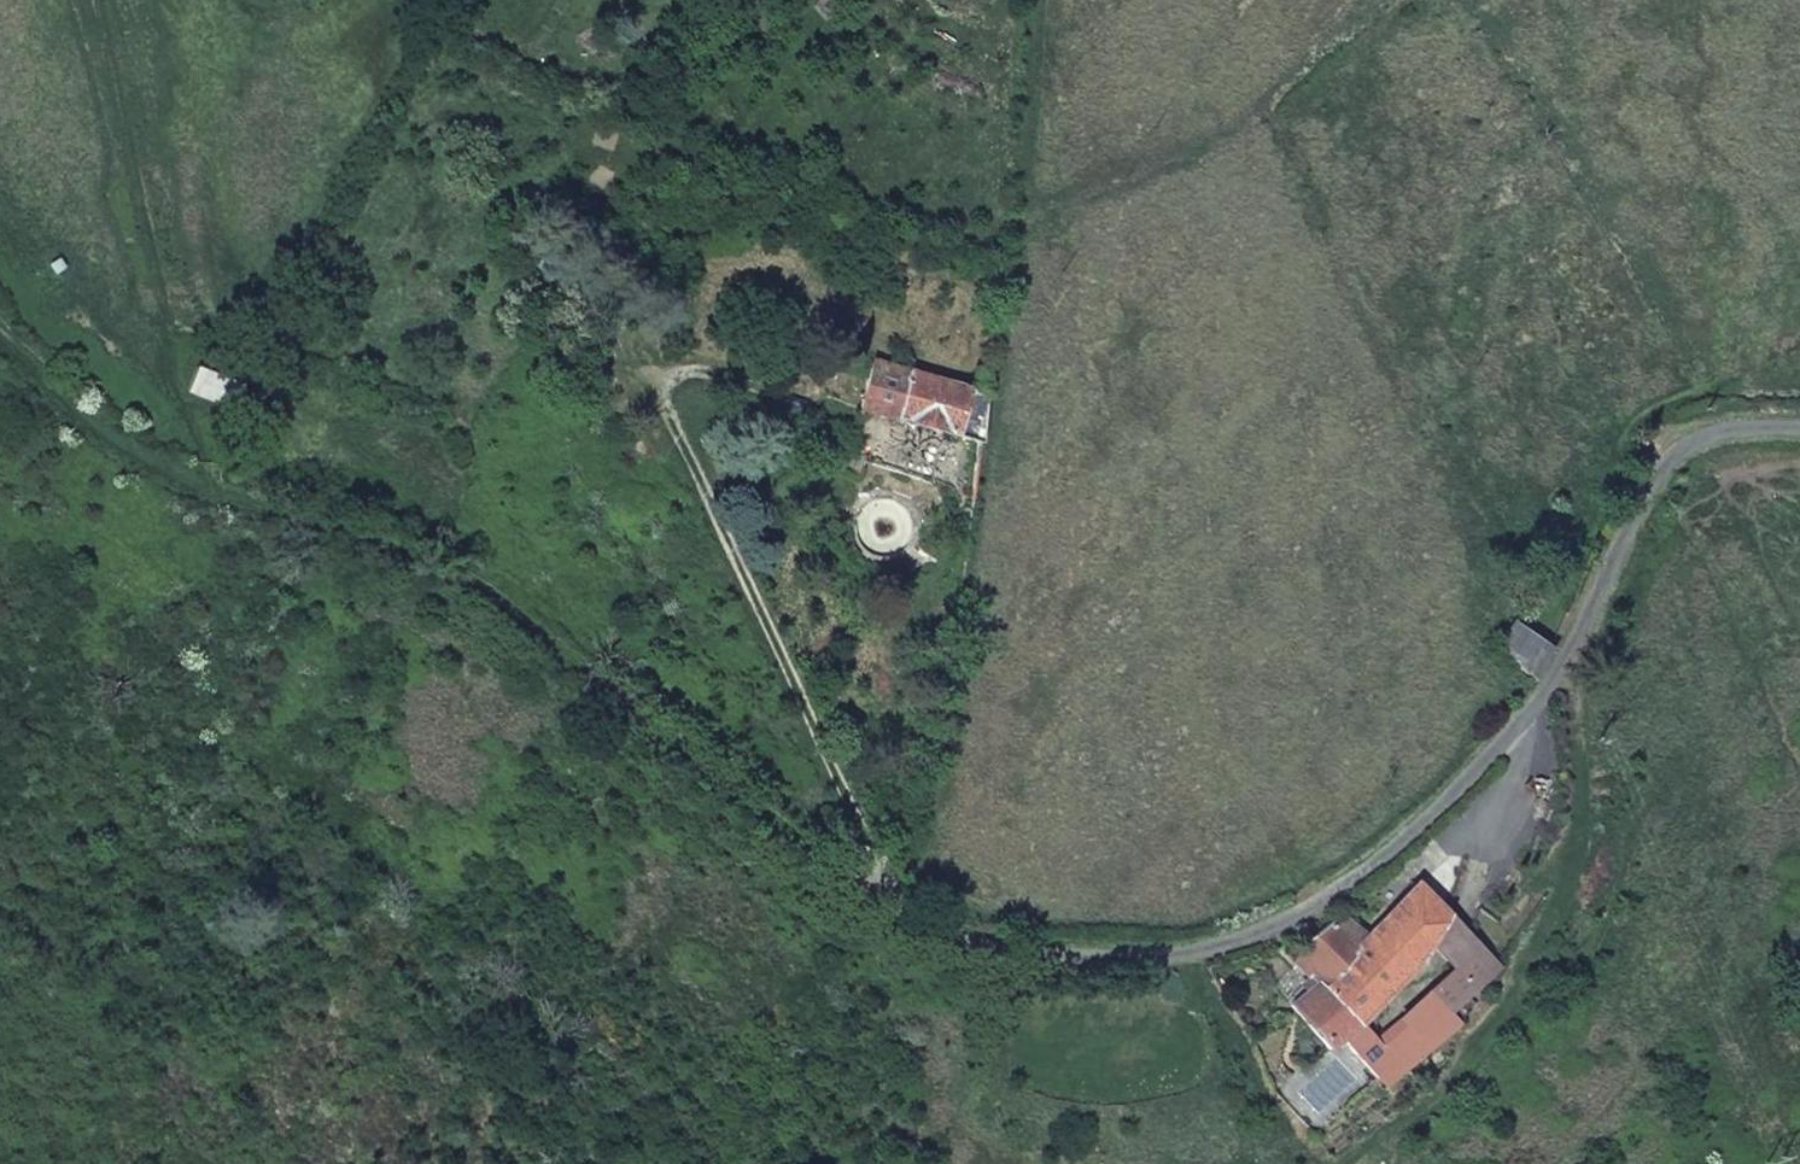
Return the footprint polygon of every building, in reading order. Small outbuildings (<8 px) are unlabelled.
[(860,409),(977,440),(982,395),(871,365),(860,409)] [(240,387),(194,369),(185,393),(231,413),(240,387)] [(1535,678),(1550,654),(1513,628),(1503,641),(1514,661),(1535,678)] [(1346,1041),(1383,1082),(1453,1023),(1444,1012),(1492,967),(1415,887),(1364,939),(1338,914),(1291,958),(1316,985),(1290,1006),(1330,1052),(1346,1041)]
